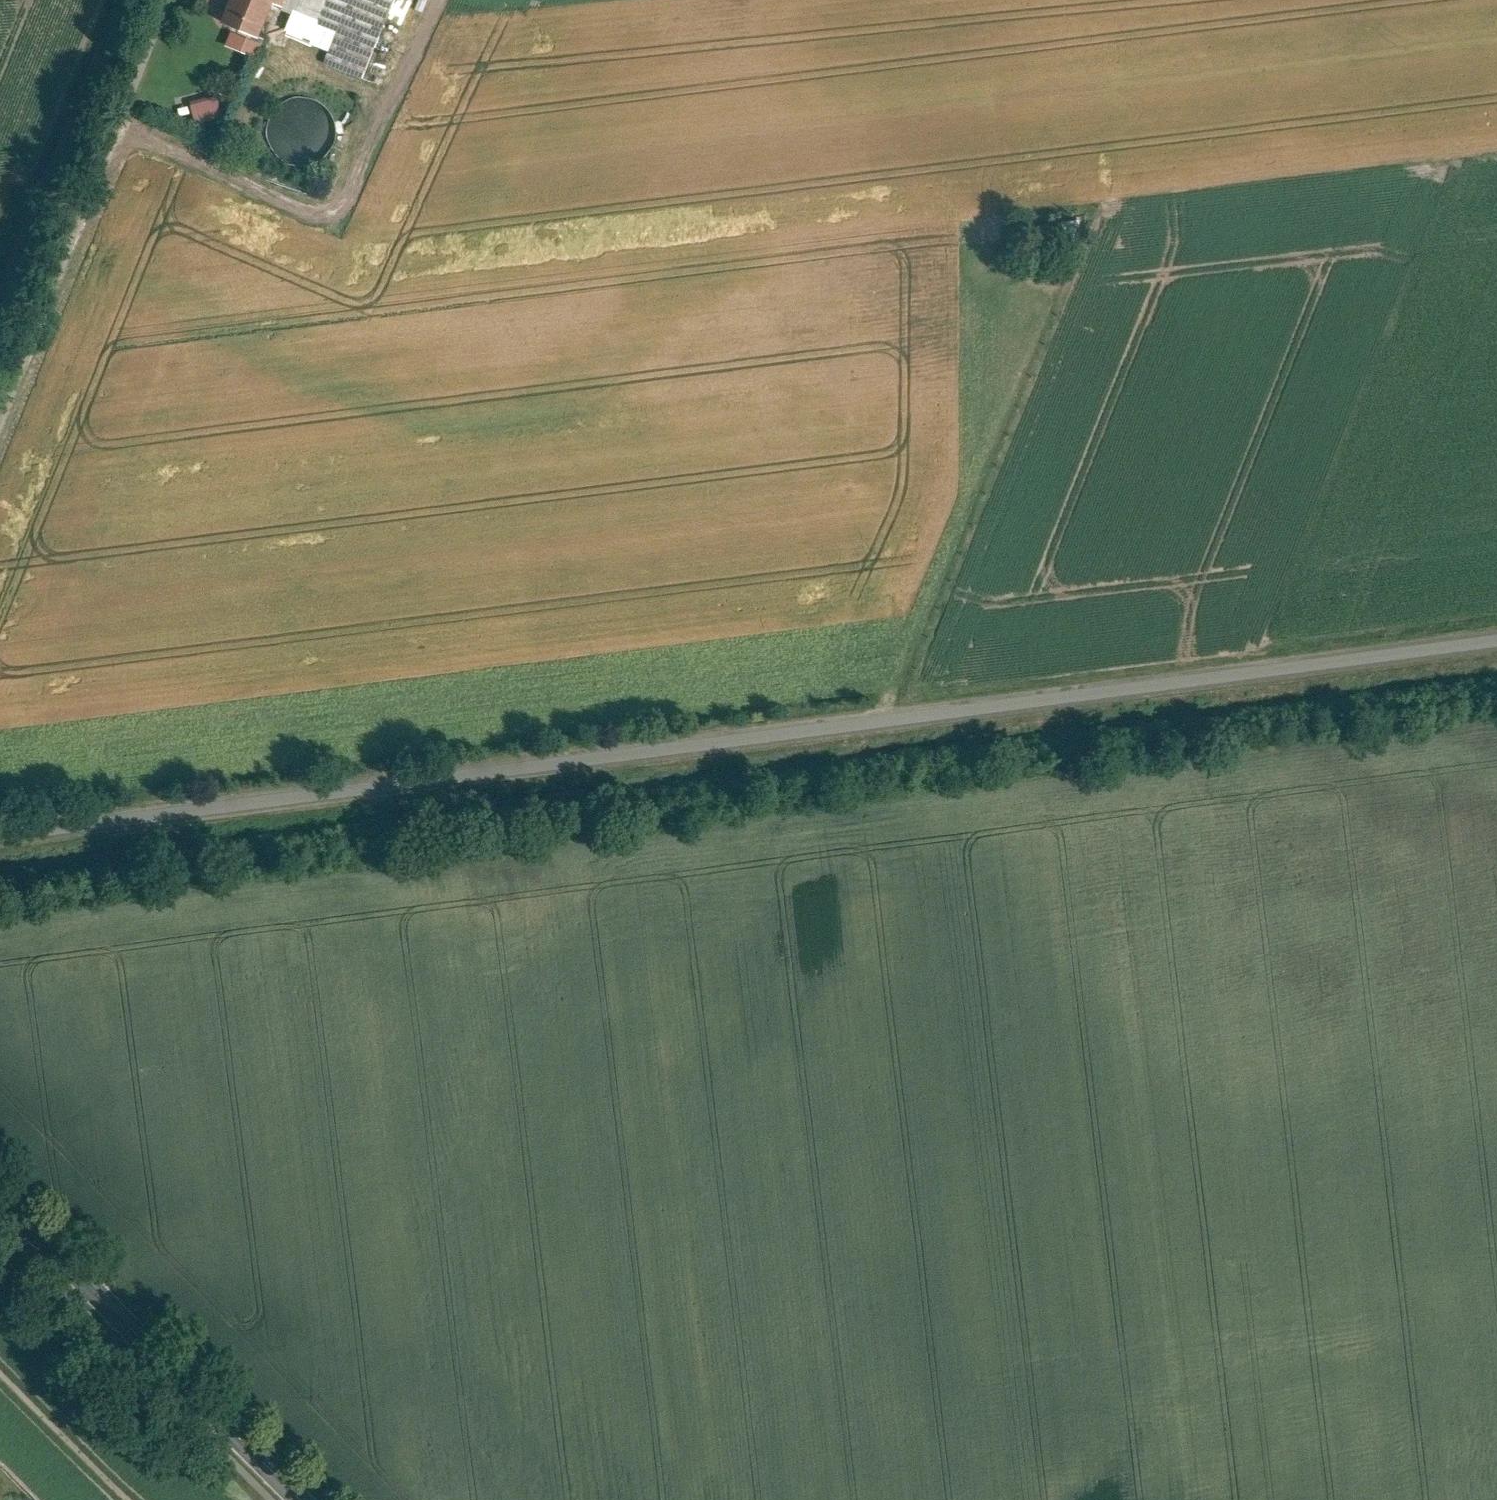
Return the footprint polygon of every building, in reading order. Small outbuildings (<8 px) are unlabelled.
[(218,23),(256,39),(270,6),(281,10),(283,0),(227,0),(218,23)] [(281,10),(334,33),(321,65),(361,80),(393,0),(283,0),(281,10)] [(196,121),(223,114),(218,95),(192,101),(196,121)]
